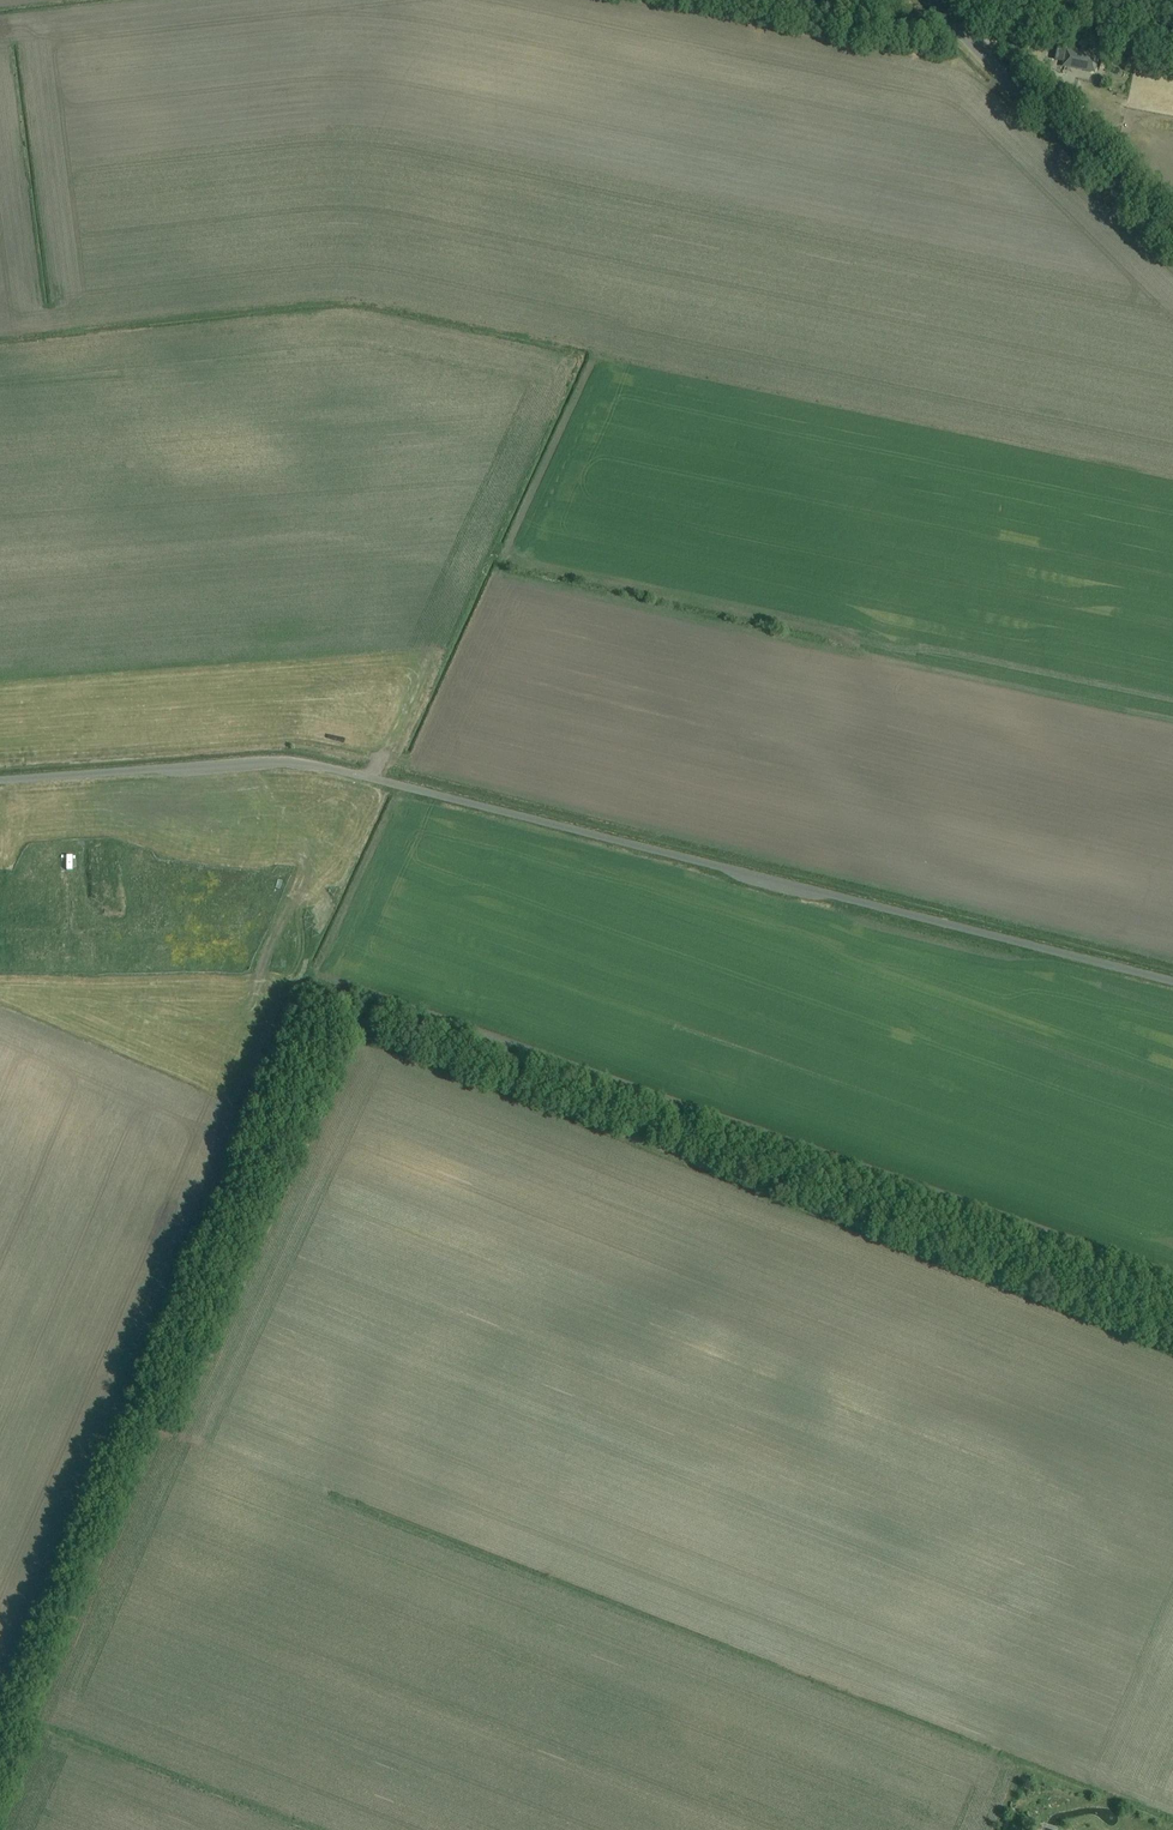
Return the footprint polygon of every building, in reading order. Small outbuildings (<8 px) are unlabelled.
[(1064,66),(1094,72),(1097,58),(1077,54),(1078,47),(1058,43),(1055,60),(1065,62),(1064,66)] [(1135,70),(1137,61),(1128,59),(1126,69),(1135,70)]
